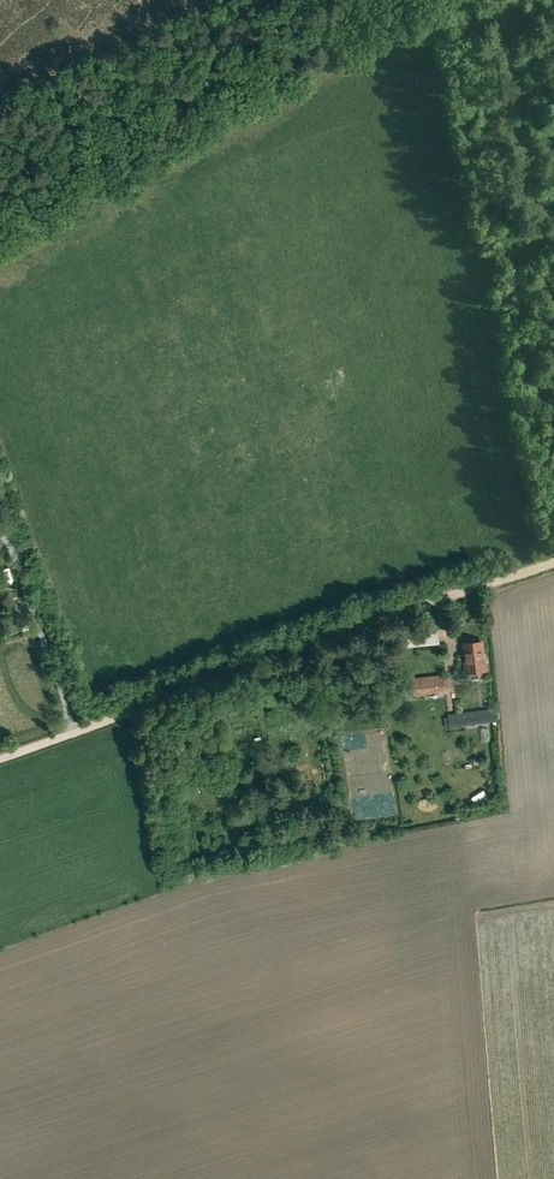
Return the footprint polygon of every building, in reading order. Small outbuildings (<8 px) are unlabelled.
[(466,655),(464,655),(467,672),(486,669),(484,653),(483,653),(481,640),(464,642),(466,655)] [(445,691),(444,675),(406,679),(408,695),(445,691)] [(497,709),(448,715),(450,728),(498,722),(497,709)]
